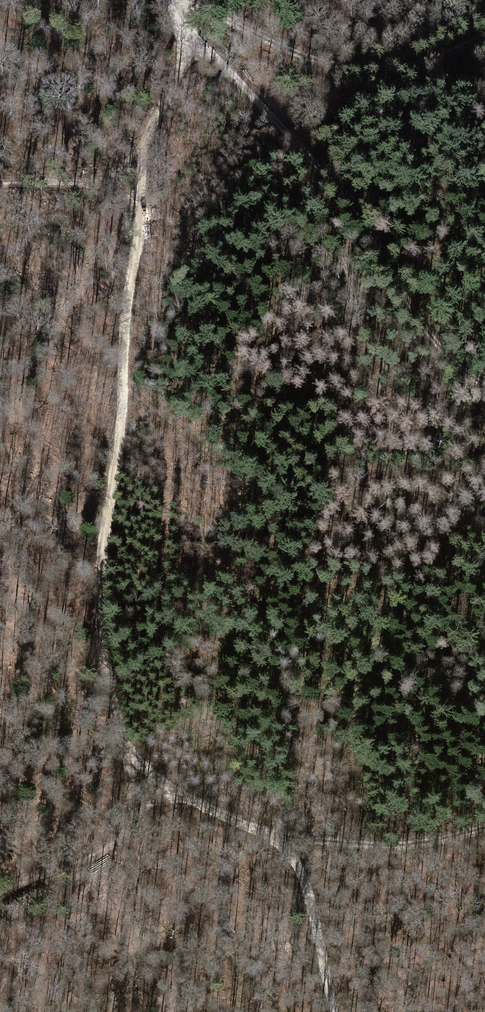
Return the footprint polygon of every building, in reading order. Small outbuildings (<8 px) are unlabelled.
[(224,77),(214,67),(204,75),(213,86),(224,77)]
